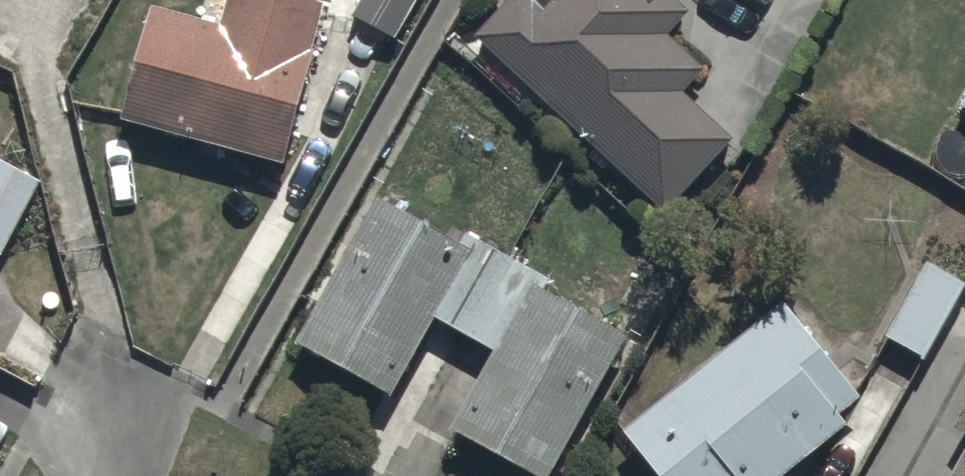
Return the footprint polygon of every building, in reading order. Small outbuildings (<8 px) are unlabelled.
[(294,0),(230,0),(221,30),(151,12),(123,126),(284,166),(324,7),(294,0)] [(351,20),(396,45),(421,0),(362,0),(351,20)] [(677,0),(511,0),(472,44),(670,217),(735,142),(683,96),(707,68),(672,37),(693,14),(677,0)] [(0,168),(0,258),(7,261),(27,219),(42,187),(0,168)] [(391,401),(434,322),(497,356),(455,432),(536,475),(555,475),(629,341),(543,294),(549,283),(476,242),(471,252),(374,197),(292,347),(391,401)] [(929,261),(886,345),(924,366),(964,292),(964,281),(929,261)] [(624,436),(656,475),(794,475),(849,431),(841,422),(862,405),(784,308),(679,393),(677,389),(624,436)] [(954,435),(964,440),(964,411),(954,435)] [(949,475),(964,475),(964,442),(949,475)]
